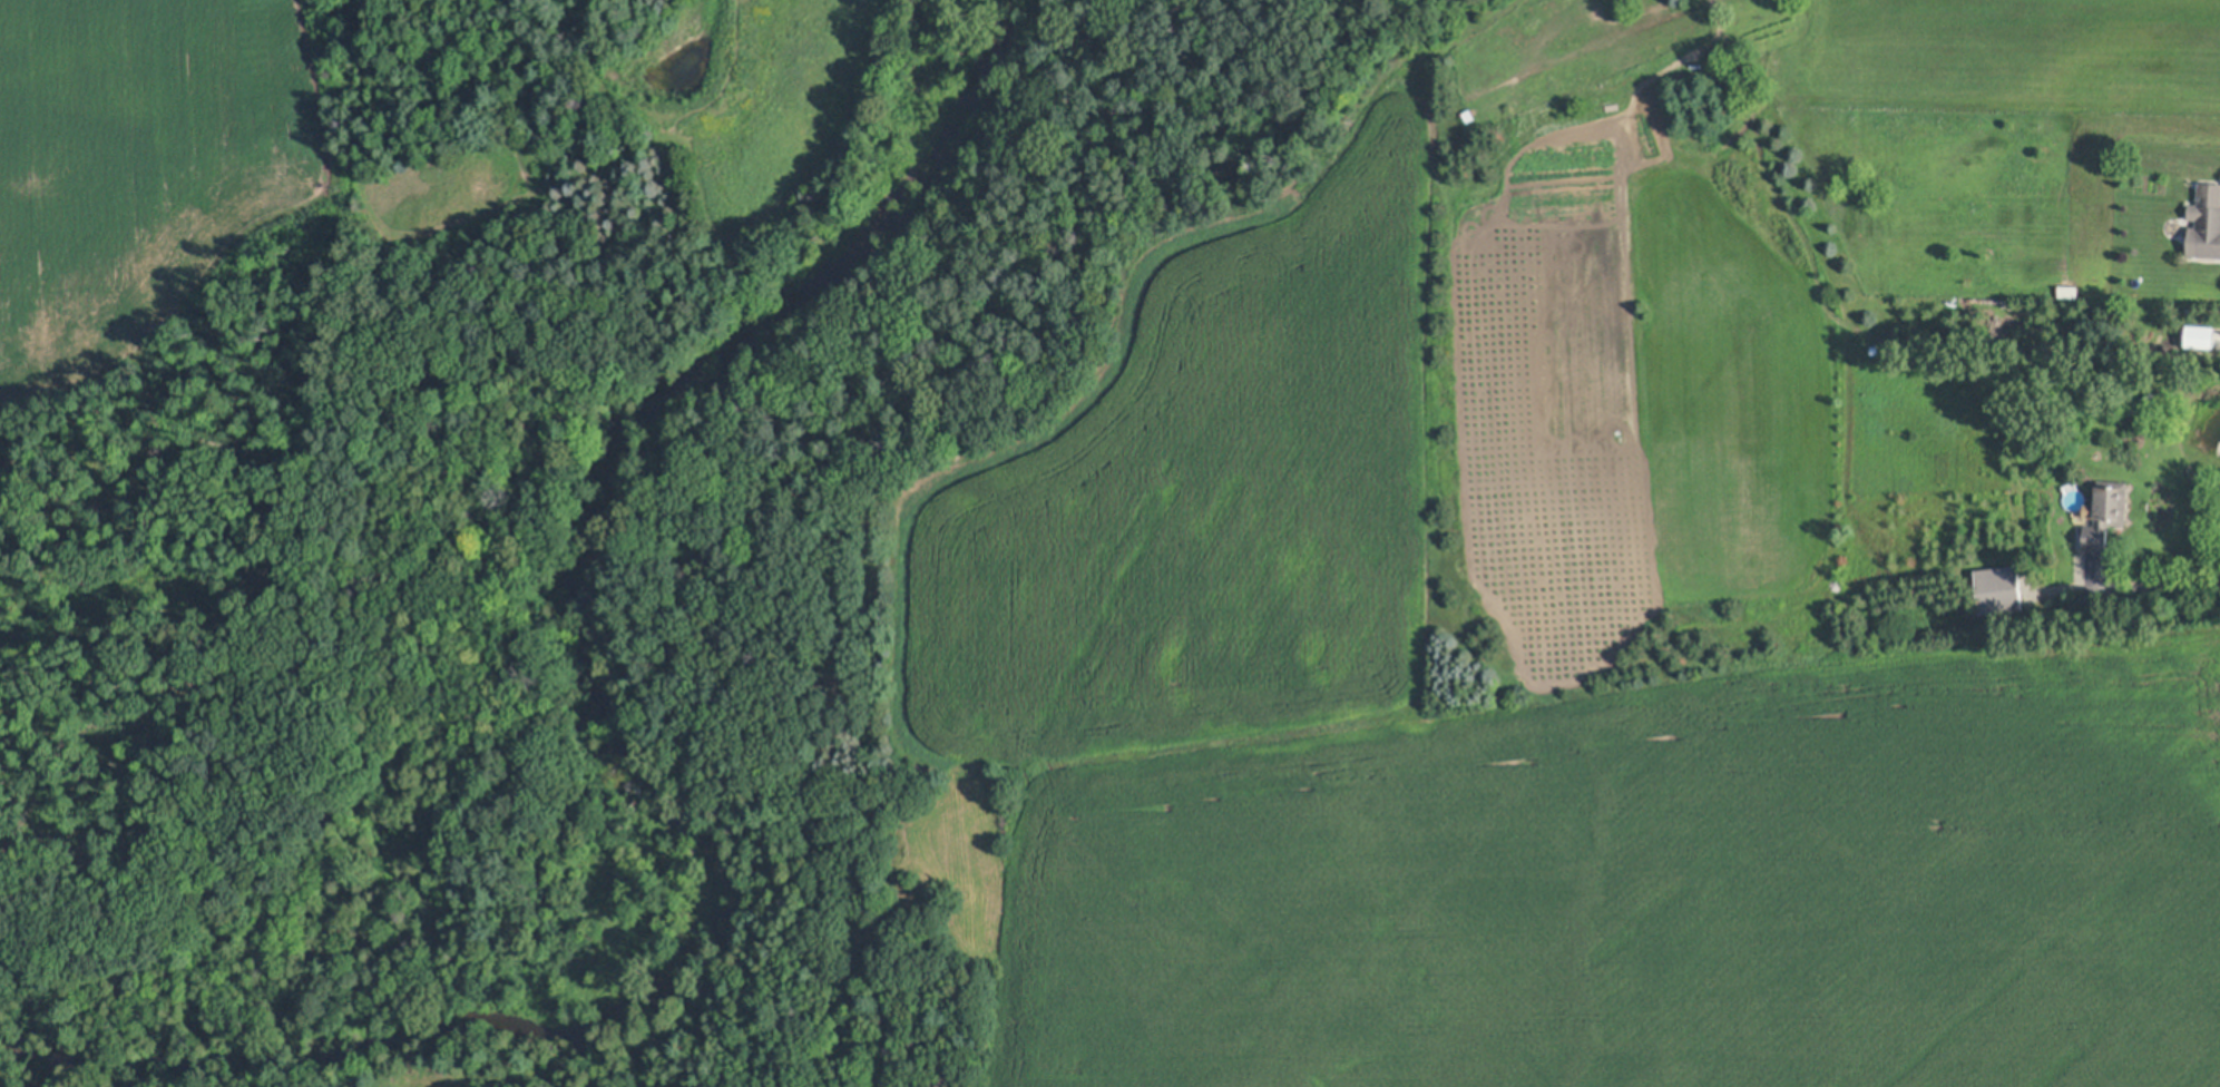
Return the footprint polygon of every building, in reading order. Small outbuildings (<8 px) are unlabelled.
[(1653,10),(1645,13),(1642,6),(1650,2),(1653,10)] [(2200,182),(2219,182),(2219,257),(2188,255),(2190,225),(2197,226),(2198,218),(2189,218),(2190,203),(2199,204),(2200,182)] [(2079,286),(2079,296),(2060,296),(2060,285),(2079,286)] [(2219,326),(2190,326),(2190,348),(2219,349),(2219,326)] [(2157,400),(2148,403),(2145,396),(2154,393),(2157,400)] [(2146,405),(2132,411),(2128,401),(2143,395),(2146,405)] [(2129,482),(2126,526),(2109,525),(2107,551),(2084,550),(2085,525),(2095,525),(2099,480),(2129,482)] [(2024,611),(1982,617),(1976,571),(2018,566),(2024,611)]
